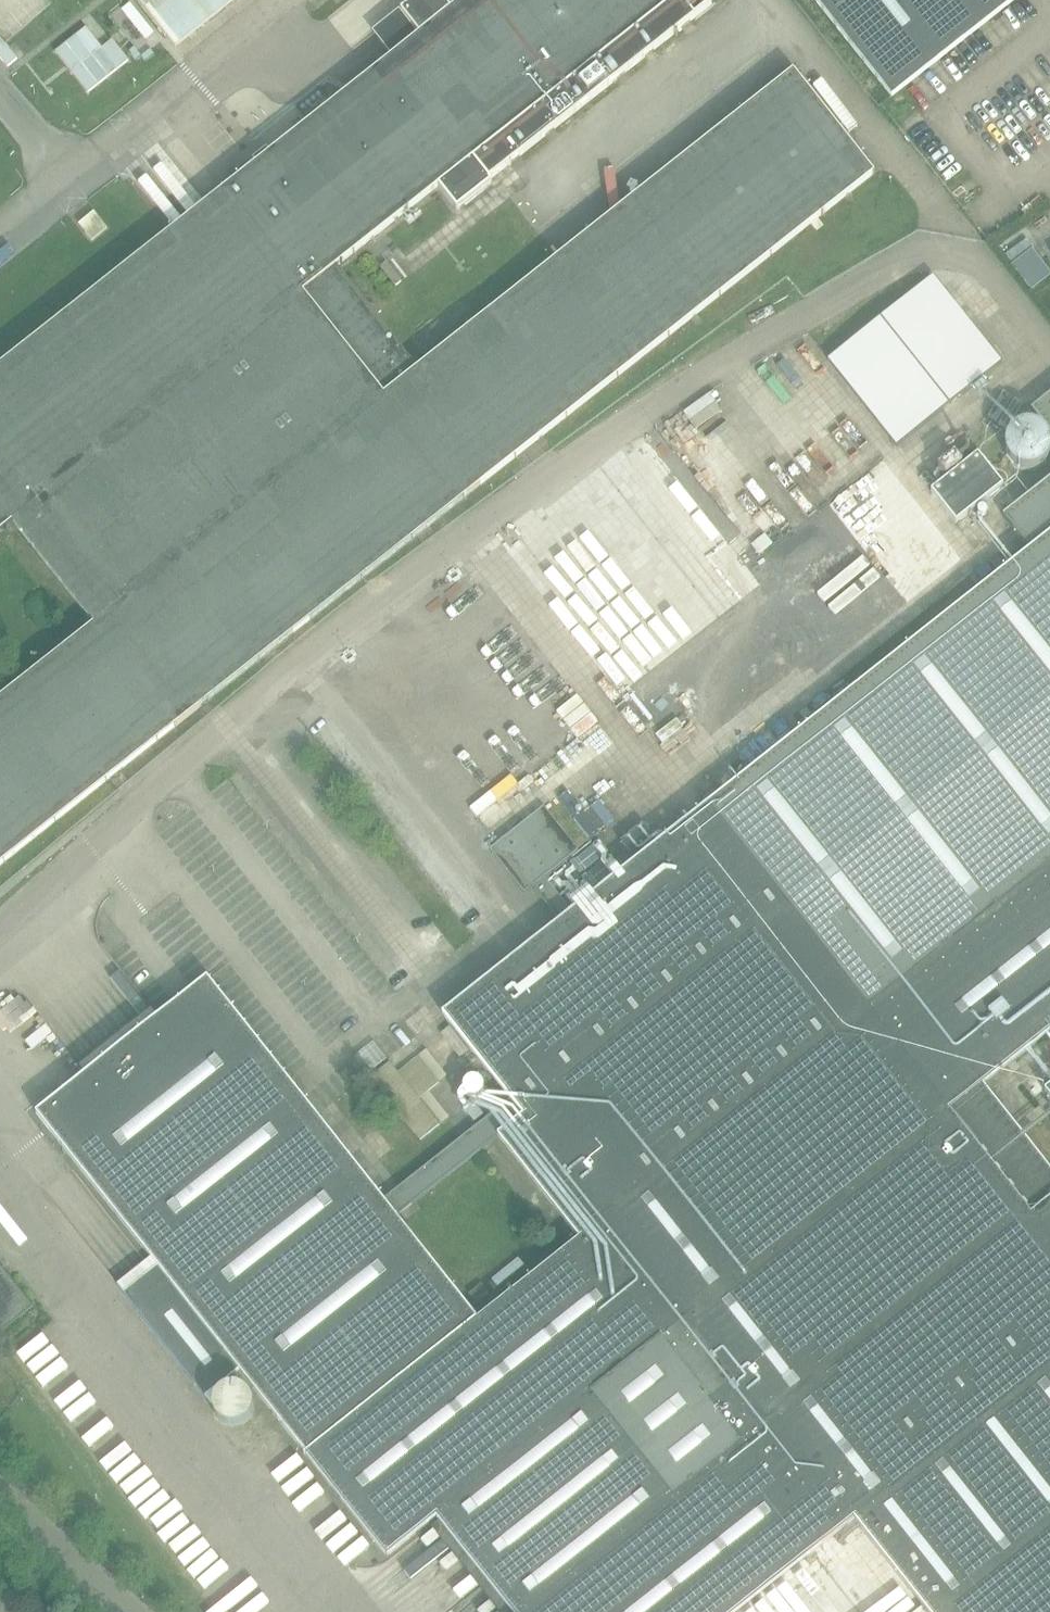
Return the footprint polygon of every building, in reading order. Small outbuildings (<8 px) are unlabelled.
[(400,12),(419,35),(236,180),(0,367),(0,534),(13,523),(94,625),(0,699),(0,866),(236,679),(558,423),(873,175),(792,72),(416,369),(336,266),(473,159),(488,179),(710,4),(707,0),(416,0),(400,12)] [(187,54),(254,0),(144,0),(187,54)] [(891,97),(1014,0),(815,0),(891,97)] [(67,74),(49,88),(66,110),(128,61),(110,39),(98,48),(82,27),(51,52),(67,74)] [(8,68),(18,60),(0,38),(0,59),(8,68)] [(1013,279),(1035,265),(1017,238),(996,252),(1013,279)] [(1008,368),(939,280),(833,364),(903,451),(1008,368)] [(1032,410),(1049,434),(1049,396),(1032,410)] [(931,493),(956,524),(1002,487),(977,456),(931,493)] [(487,1072),(512,1103),(463,1141),(403,1188),(385,1203),(207,979),(36,1114),(155,1264),(152,1267),(151,1268),(123,1290),(122,1291),(206,1397),(239,1371),(281,1423),(306,1455),(387,1557),(428,1525),(437,1518),(511,1611),(737,1611),(783,1576),(854,1520),(927,1611),(1049,1611),(1049,1169),(983,1085),(1049,1032),(1049,479),(1003,517),(1029,550),(572,912),(544,878),(578,851),(543,808),(499,843),(490,850),(525,893),(525,894),(533,887),(560,921),(442,1015),(487,1072)] [(34,1306),(0,1263),(0,1333),(34,1306)]
